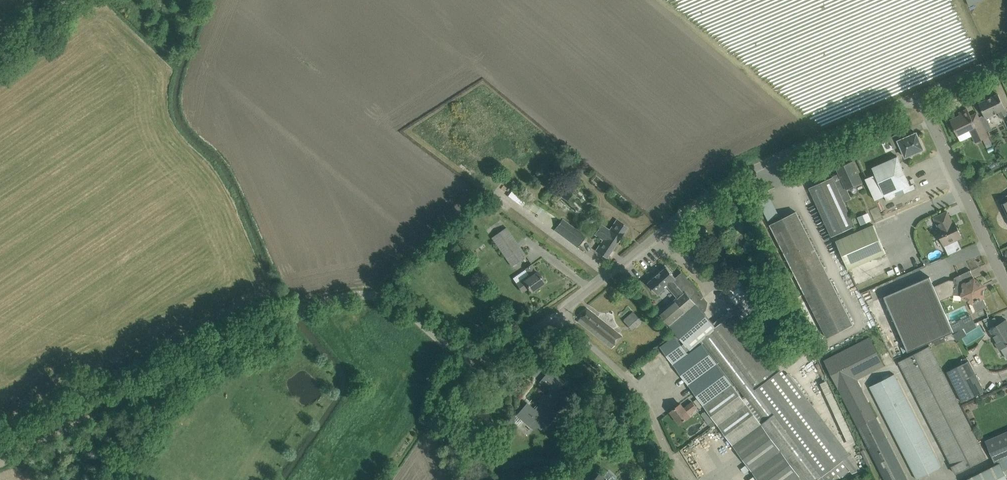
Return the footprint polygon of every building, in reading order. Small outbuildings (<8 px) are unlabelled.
[(1003,103),(999,94),(979,103),(986,118),(999,112),(1002,118),(1006,115),(1006,112),(1003,103)] [(989,136),(984,126),(979,117),(973,120),(968,109),(959,113),(961,115),(951,120),(958,135),(972,129),(978,142),(989,136)] [(910,128),(900,133),(889,137),(894,147),(896,148),(902,145),(907,157),(913,154),(915,153),(924,149),(917,132),(913,134),(910,128)] [(911,185),(898,156),(873,167),(886,196),(911,185)] [(863,182),(857,170),(853,161),(837,168),(845,184),(838,187),(833,177),(810,187),(832,236),(856,226),(844,200),(851,196),(847,188),(863,182)] [(508,197),(517,201),(520,194),(511,190),(508,197)] [(853,325),(801,220),(796,211),(771,224),(828,338),(853,325)] [(955,221),(953,222),(948,211),(934,217),(939,228),(937,229),(944,246),(963,237),(955,221)] [(860,224),(871,219),(867,212),(857,217),(860,224)] [(585,236),(584,238),(561,221),(563,219),(562,218),(554,230),(577,247),(586,236),(585,236)] [(596,250),(607,258),(628,227),(616,219),(610,229),(601,224),(594,234),(603,240),(596,250)] [(886,253),(874,225),(837,241),(849,269),(886,253)] [(492,238),(512,266),(526,256),(506,228),(492,238)] [(516,283),(522,292),(529,287),(532,291),(545,282),(532,264),(526,269),(529,273),(516,283)] [(658,277),(650,284),(659,294),(668,286),(678,297),(684,292),(674,280),(676,278),(667,267),(659,273),(661,275),(659,277),(658,277)] [(935,286),(941,300),(953,295),(954,295),(963,296),(973,303),(977,311),(976,311),(976,312),(988,306),(987,306),(983,298),(985,286),(975,279),(971,270),(972,270),(971,270),(959,275),(961,277),(957,279),(957,281),(950,280),(935,286)] [(660,313),(691,349),(704,338),(706,342),(703,345),(717,364),(689,385),(733,445),(759,479),(832,479),(838,475),(841,478),(851,471),(853,473),(862,470),(851,456),(788,374),(786,375),(782,369),(777,372),(770,363),(733,315),(716,327),(704,311),(707,308),(707,302),(682,273),(676,278),(674,280),(684,292),(678,297),(660,313)] [(941,300),(935,286),(930,277),(884,296),(908,352),(954,332),(941,300)] [(778,355),(789,367),(818,343),(816,341),(818,339),(796,295),(790,298),(806,332),(778,355)] [(578,321),(612,348),(621,336),(587,309),(578,321)] [(627,317),(623,320),(631,330),(635,326),(627,317)] [(990,317),(984,319),(987,327),(993,325),(990,317)] [(1006,319),(990,329),(998,342),(996,343),(1000,350),(1006,346),(1006,320),(1006,319)] [(966,333),(963,328),(953,334),(956,339),(966,333)] [(677,335),(661,347),(680,373),(689,385),(717,364),(703,345),(690,354),(677,335)] [(885,479),(909,479),(876,417),(858,379),(885,365),(870,336),(824,360),(858,426),(885,479)] [(899,361),(956,473),(987,458),(930,346),(899,361)] [(565,355),(572,360),(577,352),(570,347),(565,355)] [(985,391),(969,360),(947,371),(963,402),(985,391)] [(548,425),(551,421),(557,413),(552,409),(556,404),(555,403),(564,392),(560,387),(564,382),(550,370),(540,382),(550,390),(546,395),(544,394),(538,401),(540,403),(535,409),(527,403),(519,413),(523,416),(522,418),(532,427),(534,425),(539,429),(545,423),(548,425)] [(870,386),(917,479),(942,467),(895,374),(870,386)] [(671,411),(681,424),(692,415),(691,414),(698,409),(693,402),(686,408),(682,403),(671,411)] [(715,421),(707,410),(701,414),(709,425),(710,425),(714,422),(715,421)] [(995,463),(1006,458),(1006,432),(986,441),(995,463)] [(1000,463),(965,479),(1006,479),(1006,477),(1000,463)]
